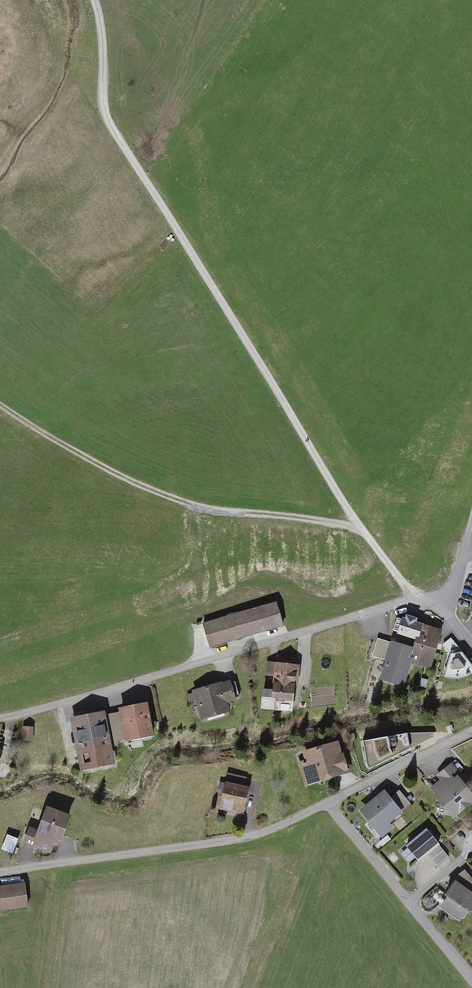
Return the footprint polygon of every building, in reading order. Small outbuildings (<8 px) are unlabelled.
[(284,626),(276,600),(202,622),(210,648),(284,626)] [(415,647),(410,663),(431,668),(442,628),(416,621),(417,616),(406,613),(405,617),(403,616),(402,618),(397,616),(393,630),(397,631),(397,633),(415,639),(413,646),(415,647)] [(403,685),(410,663),(415,647),(413,646),(391,640),(391,642),(377,637),(372,655),(385,659),(380,677),(403,685)] [(451,639),(441,646),(449,657),(446,673),(452,675),(458,676),(465,676),(471,672),(471,665),(451,639)] [(295,658),(271,656),(270,676),(275,677),(273,693),(267,693),(265,704),(291,707),(295,658)] [(234,699),(228,681),(222,683),(221,682),(194,690),(195,693),(189,695),(191,701),(197,700),(202,717),(229,708),(226,701),(234,699)] [(147,705),(121,711),(128,740),(154,735),(147,705)] [(102,715),(76,721),(83,760),(110,755),(102,715)] [(407,725),(363,732),(367,759),(411,753),(407,725)] [(37,729),(25,729),(25,743),(37,743),(37,729)] [(307,759),(301,761),(308,782),(338,773),(346,771),(338,744),(305,753),(307,759)] [(10,752),(0,751),(0,770),(8,771),(10,752)] [(471,807),(471,801),(460,786),(465,782),(452,767),(435,780),(439,785),(428,793),(452,824),(471,807)] [(242,820),(248,793),(244,792),(246,781),(227,777),(225,787),(224,787),(218,815),(242,820)] [(389,823),(402,812),(401,810),(411,802),(400,788),(390,796),(384,789),(359,809),(381,837),(393,828),(389,823)] [(41,831),(32,828),(27,843),(54,852),(58,839),(65,842),(73,819),(48,810),(41,831)] [(448,859),(426,831),(398,853),(408,866),(413,862),(417,867),(428,859),(436,869),(448,859)] [(20,841),(8,836),(2,851),(15,856),(20,841)] [(464,873),(446,887),(449,891),(445,899),(437,893),(432,902),(442,909),(439,913),(458,928),(464,919),(467,921),(471,915),(471,914),(471,913),(471,912),(471,883),(464,873)] [(0,888),(0,913),(33,908),(29,884),(0,888)]
